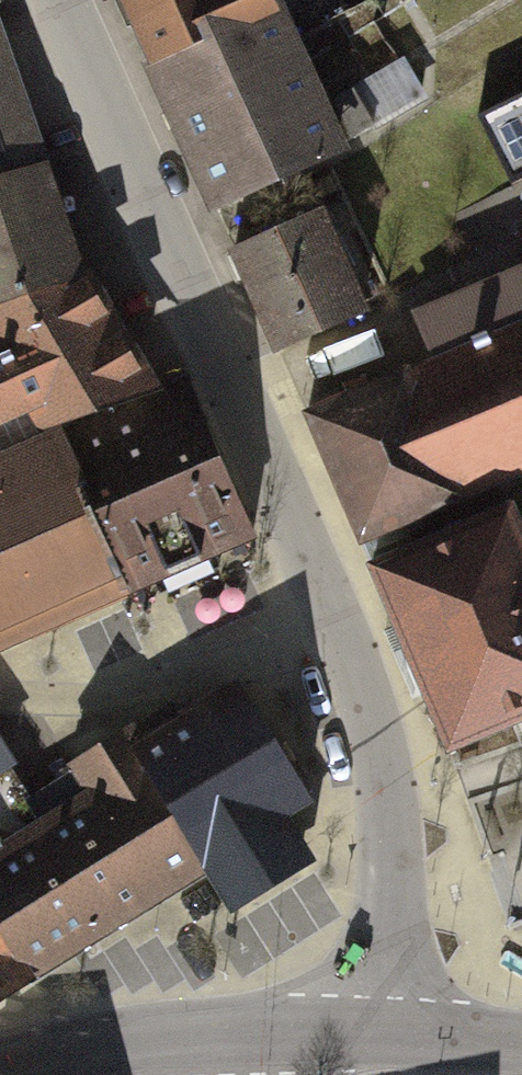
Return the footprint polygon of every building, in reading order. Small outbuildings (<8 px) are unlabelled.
[(128,61),(264,4),(263,0),(109,0),(128,61)] [(187,203),(323,154),(264,4),(128,61),(160,137),(187,203)] [(30,160),(12,99),(0,53),(0,170),(30,160)] [(475,113),(510,185),(521,179),(521,90),(475,113)] [(70,276),(47,210),(30,160),(0,170),(0,308),(70,276)] [(301,212),(205,252),(226,302),(246,351),(343,311),(301,212)] [(406,314),(421,351),(290,403),(338,523),(521,450),(521,268),(406,314)] [(118,381),(93,326),(70,276),(0,308),(0,436),(118,381)] [(67,603),(242,523),(201,436),(165,359),(118,381),(0,436),(0,634),(67,603)] [(423,758),(521,723),(521,561),(498,493),(347,546),(385,650),(423,758)] [(0,838),(0,976),(9,990),(186,878),(211,918),(252,892),(285,871),(260,831),(294,810),(222,698),(116,765),(97,734),(38,772),(57,802),(0,838)] [(9,990),(0,976),(0,995),(9,990)]
